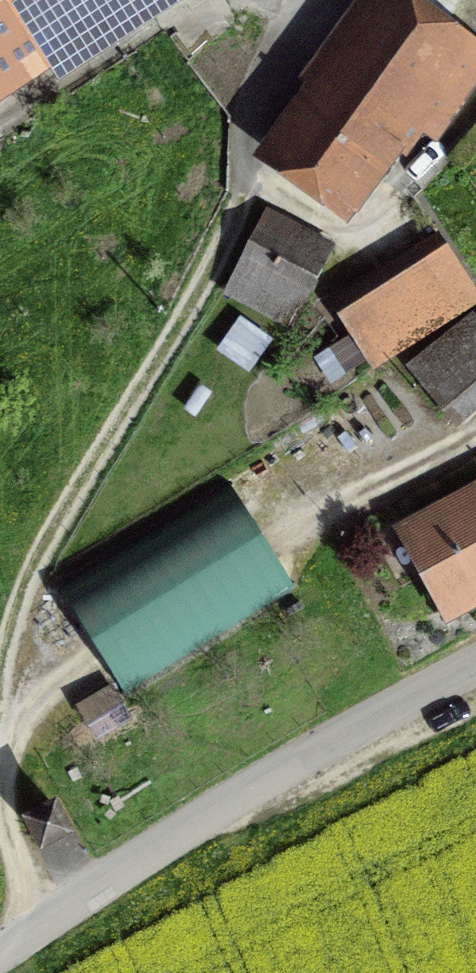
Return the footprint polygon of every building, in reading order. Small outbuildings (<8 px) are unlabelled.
[(112,0),(0,0),(0,73),(112,0)] [(412,0),(392,0),(279,155),(341,199),(406,108),(437,130),(475,76),(475,46),(412,0)] [(268,211),(245,256),(302,286),(322,240),(268,211)] [(348,369),(374,352),(379,360),(475,298),(475,295),(436,233),(337,295),(362,334),(337,351),(348,369)] [(245,256),(229,290),(286,320),(302,286),(245,256)] [(413,369),(456,421),(475,405),(475,319),(413,369)] [(448,602),(475,587),(475,492),(408,529),(448,602)] [(30,818),(41,841),(66,829),(55,805),(30,818)]
